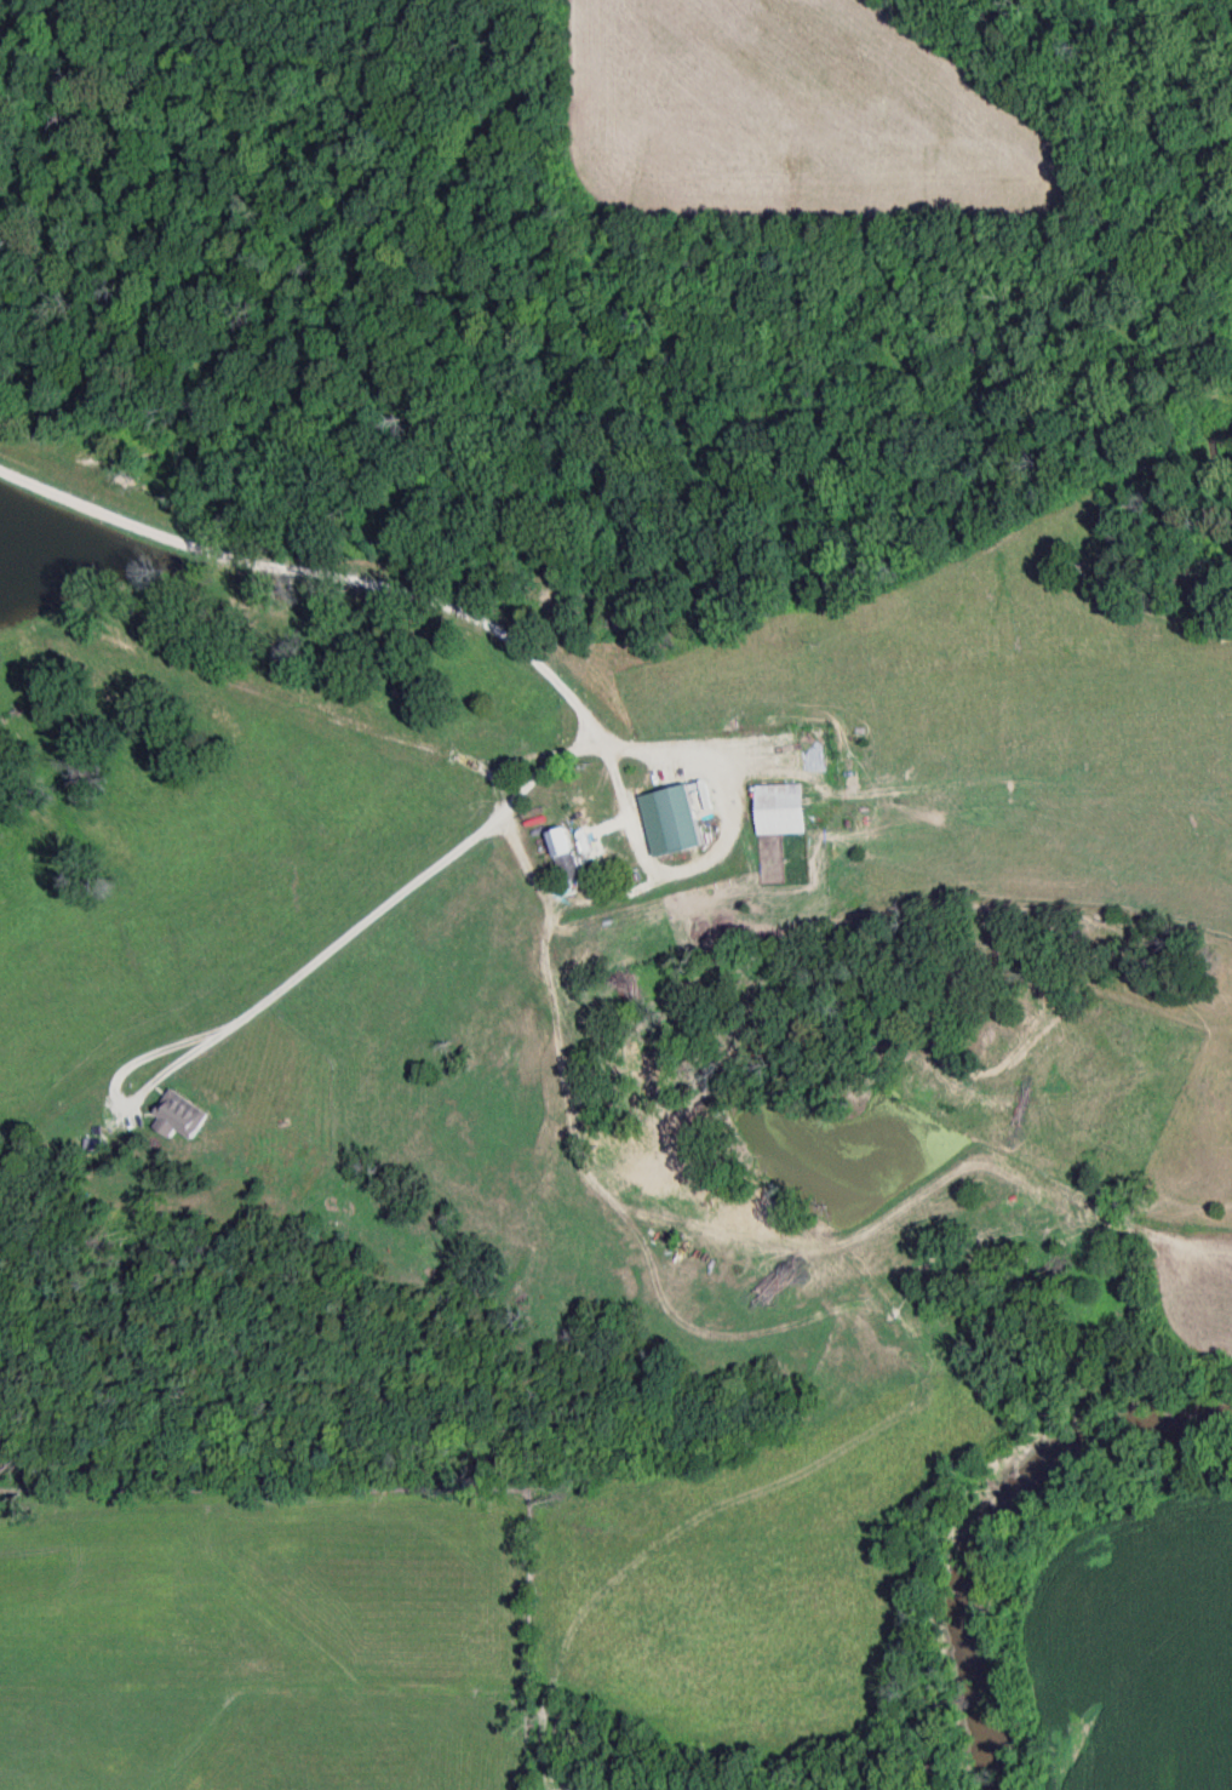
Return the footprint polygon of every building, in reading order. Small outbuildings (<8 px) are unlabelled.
[(655,795),(670,856),(701,849),(686,787),(655,795)] [(805,837),(803,788),(754,789),(755,838),(805,837)] [(564,887),(583,881),(566,826),(547,832),(564,887)] [(623,860),(646,855),(643,841),(620,845),(623,860)]
